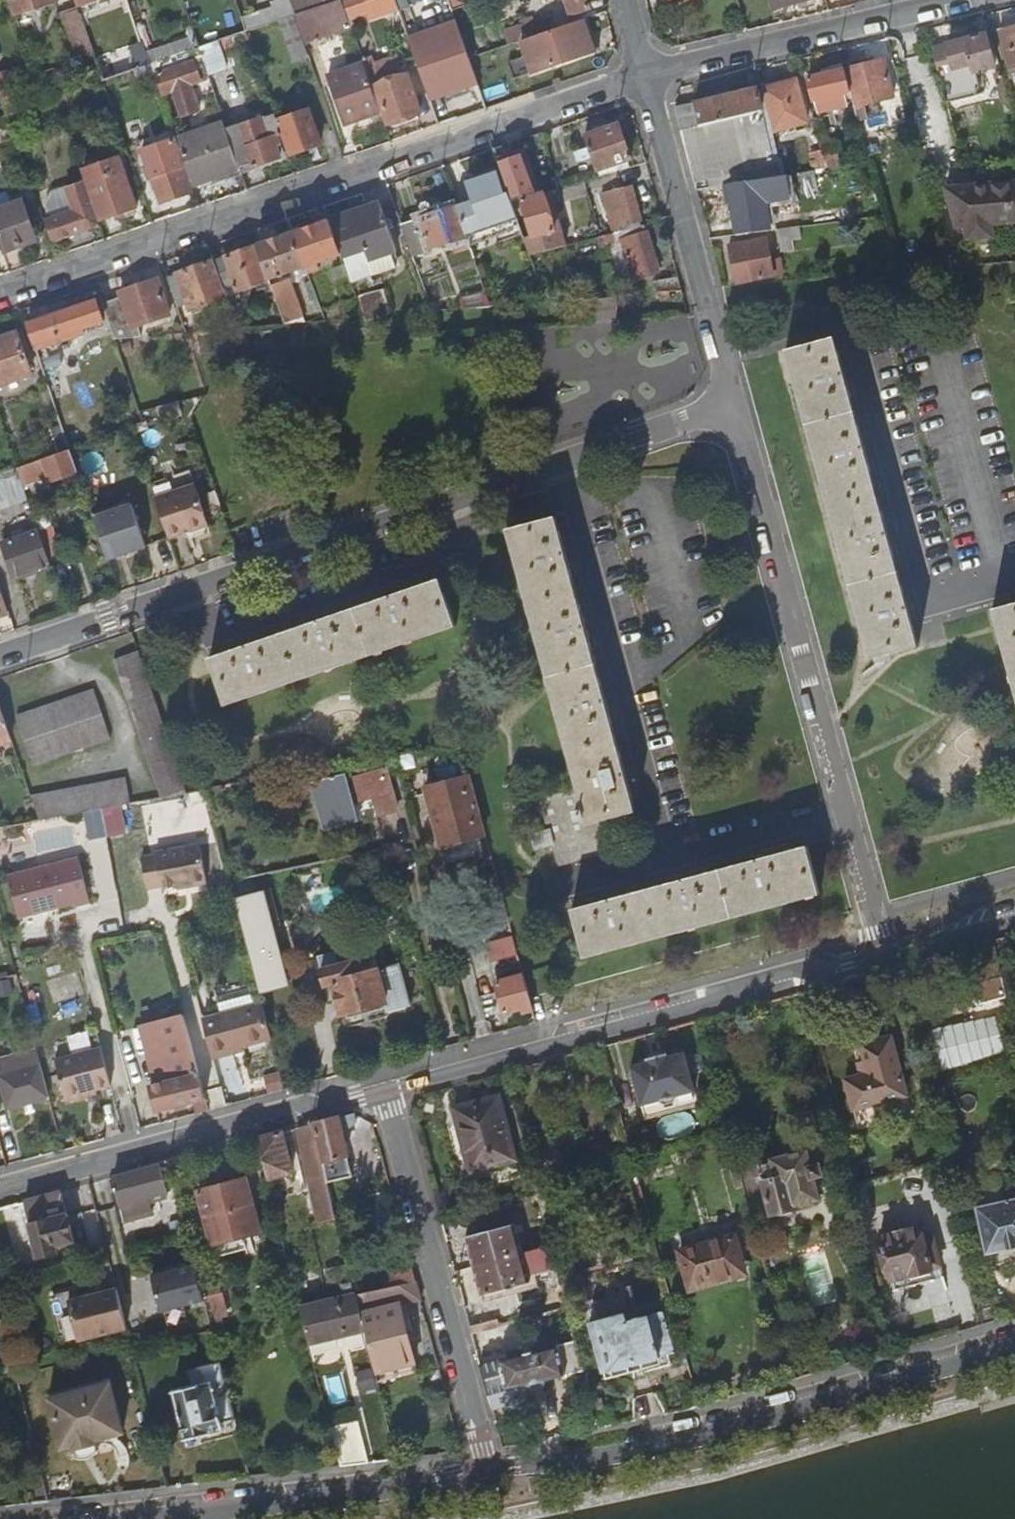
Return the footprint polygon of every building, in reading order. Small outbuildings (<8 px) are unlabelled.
[(15,13),(53,0),(11,0),(15,13)] [(279,22),(292,18),(286,0),(284,0),(272,4),(279,22)] [(289,1),(295,17),(342,1),(342,0),(293,0),(289,1)] [(375,20),(368,0),(344,0),(342,1),(352,28),(375,20)] [(375,20),(398,12),(397,8),(394,0),(368,0),(375,20)] [(397,8),(421,0),(394,0),(397,8)] [(586,0),(564,0),(570,16),(589,9),(586,0)] [(805,0),(771,0),(773,8),(805,0)] [(295,17),(304,43),(352,28),(342,1),(295,17)] [(78,58),(94,52),(77,6),(61,12),(78,58)] [(265,14),(243,21),(248,33),(269,26),(265,14)] [(304,43),(295,17),(281,22),(291,51),(305,46),(304,43)] [(583,21),(521,42),(532,73),(594,51),(583,21)] [(1014,76),(1014,30),(1000,35),(1013,76),(1014,76)] [(951,45),(932,50),(948,104),(983,94),(976,72),(993,68),(984,36),(980,37),(978,31),(950,39),(951,45)] [(408,40),(432,110),(456,102),(432,32),(408,40)] [(194,38),(148,54),(152,66),(198,50),(194,38)] [(198,50),(207,76),(226,69),(217,44),(198,50)] [(309,58),(305,46),(291,51),(294,63),(309,58)] [(199,60),(157,74),(165,94),(172,92),(181,116),(199,110),(190,86),(201,82),(197,70),(202,68),(199,60)] [(407,77),(403,78),(381,86),(375,70),(371,60),(364,62),(373,89),(378,88),(392,127),(403,123),(404,128),(415,124),(413,118),(420,116),(407,77)] [(846,71),(857,108),(860,120),(867,118),(864,106),(893,97),(882,61),(846,71)] [(345,124),(381,113),(373,89),(364,62),(330,73),(345,124)] [(381,86),(403,78),(397,63),(375,70),(381,86)] [(7,114),(8,113),(23,108),(10,70),(0,74),(0,94),(7,114)] [(852,99),(844,71),(808,81),(817,114),(847,106),(846,100),(852,99)] [(1010,104),(1001,73),(994,75),(1004,106),(1010,104)] [(761,92),(773,135),(808,125),(796,82),(778,87),(776,82),(763,85),(765,91),(761,92)] [(673,110),(696,186),(773,163),(750,88),(673,110)] [(71,113),(64,94),(55,97),(62,116),(71,113)] [(23,108),(8,113),(12,124),(31,117),(27,107),(23,108)] [(308,110),(280,120),(292,156),(320,146),(308,110)] [(240,170),(241,174),(281,160),(277,147),(282,145),(280,137),(283,136),(276,115),(227,132),(240,170)] [(240,170),(227,132),(224,124),(178,140),(194,186),(240,170)] [(599,178),(627,170),(625,165),(629,164),(619,128),(585,139),(588,150),(577,153),(581,164),(591,161),(595,174),(598,173),(599,178)] [(805,139),(813,169),(826,166),(823,153),(818,135),(805,139)] [(159,204),(189,193),(180,168),(184,167),(174,139),(140,152),(159,204)] [(511,144),(494,149),(501,169),(513,205),(537,197),(522,155),(516,158),(511,144)] [(826,166),(842,163),(838,150),(823,153),(826,166)] [(82,169),(100,220),(136,207),(119,157),(82,169)] [(513,205),(501,169),(465,181),(472,201),(456,207),(467,236),(518,218),(513,205)] [(817,186),(813,169),(784,174),(771,177),(774,194),(817,186)] [(240,170),(194,186),(196,191),(242,175),(241,174),(240,170)] [(960,242),(997,235),(996,227),(1014,223),(1014,174),(950,187),(960,242)] [(761,179),(731,185),(738,221),(768,215),(761,179)] [(45,220),(52,241),(99,225),(84,180),(65,186),(73,210),(45,220)] [(616,235),(641,228),(640,223),(643,222),(633,187),(604,196),(616,235)] [(556,234),(563,232),(550,192),(544,195),(556,234)] [(568,249),(563,232),(556,234),(544,195),(537,197),(513,205),(518,218),(527,215),(535,241),(527,244),(532,259),(568,249)] [(2,252),(37,240),(23,200),(0,208),(0,246),(2,252)] [(353,212),(363,242),(393,232),(382,202),(353,212)] [(412,256),(452,242),(467,237),(467,236),(456,207),(402,226),(412,256)] [(366,250),(363,242),(353,212),(330,221),(342,255),(343,259),(366,250)] [(518,218),(467,236),(467,237),(470,246),(471,248),(522,230),(518,218)] [(330,221),(294,234),(306,267),(342,255),(330,221)] [(814,237),(813,225),(780,229),(783,252),(793,250),(791,240),(814,237)] [(616,235),(599,240),(602,251),(613,248),(622,282),(659,272),(647,227),(641,228),(616,235)] [(269,280),(276,278),(306,267),(294,234),(258,247),(269,280)] [(467,237),(452,242),(456,251),(470,246),(467,237)] [(769,238),(732,245),(739,283),(784,274),(781,258),(772,260),(769,238)] [(239,291),(269,280),(258,247),(227,257),(239,291)] [(333,276),(347,271),(344,260),(329,265),(333,276)] [(214,261),(167,277),(178,307),(188,304),(190,311),(227,297),(214,261)] [(683,291),(679,277),(659,282),(660,294),(683,291)] [(269,280),(278,305),(288,301),(282,285),(279,286),(276,278),(269,280)] [(121,297),(103,304),(115,339),(142,337),(138,326),(170,315),(157,280),(120,293),(121,297)] [(366,321),(391,314),(385,287),(359,294),(366,321)] [(582,300),(584,323),(618,321),(616,297),(582,300)] [(237,300),(233,301),(244,330),(247,329),(237,300)] [(96,301),(27,324),(34,346),(103,323),(96,301)] [(220,305),(228,329),(238,328),(228,301),(220,305)] [(0,339),(0,385),(31,374),(17,333),(0,339)] [(833,337),(786,350),(871,659),(918,646),(833,337)] [(82,406),(92,402),(85,381),(74,385),(82,406)] [(65,448),(57,427),(43,432),(50,454),(65,448)] [(77,472),(69,449),(17,467),(19,474),(24,472),(27,481),(46,474),(49,482),(77,472)] [(17,467),(0,473),(0,484),(20,477),(19,474),(17,467)] [(20,477),(0,484),(0,509),(28,499),(20,477)] [(156,498),(170,539),(209,525),(195,484),(156,498)] [(37,488),(26,492),(43,540),(54,537),(37,488)] [(146,546),(131,504),(93,517),(108,559),(146,546)] [(603,821),(636,812),(556,516),(507,530),(577,788),(539,797),(547,830),(530,834),(535,851),(552,846),(558,867),(612,853),(603,821)] [(14,576),(50,563),(39,530),(2,543),(14,576)] [(209,658),(225,705),(456,625),(440,578),(209,658)] [(8,613),(0,589),(0,615),(8,613)] [(992,609),(1014,693),(1014,603),(992,609)] [(186,791),(139,649),(114,658),(161,796),(186,791)] [(94,690),(17,716),(34,765),(111,739),(94,690)] [(11,738),(0,705),(0,742),(11,738)] [(344,776),(313,784),(325,829),(357,821),(352,804),(374,798),(379,816),(396,811),(385,770),(346,780),(344,776)] [(441,846),(486,833),(470,773),(425,785),(441,846)] [(31,795),(39,819),(85,810),(101,807),(119,804),(130,802),(125,777),(31,795)] [(220,785),(204,788),(207,799),(224,796),(220,785)] [(119,804),(101,807),(106,835),(125,831),(119,804)] [(101,807),(85,810),(91,838),(106,835),(101,807)] [(572,910),(585,958),(820,895),(807,846),(572,910)] [(161,884),(162,888),(206,880),(200,847),(156,855),(156,858),(141,860),(146,887),(161,884)] [(78,856),(8,875),(19,916),(74,901),(75,904),(90,900),(78,856)] [(518,953),(513,934),(485,941),(490,961),(518,953)] [(994,939),(961,948),(969,983),(1002,976),(994,939)] [(335,983),(343,1014),(386,1003),(388,1012),(411,1005),(400,963),(381,968),(377,954),(340,964),(336,951),(319,956),(327,985),(335,983)] [(533,1008),(524,973),(495,980),(504,1012),(524,1006),(525,1011),(533,1008)] [(272,1037),(263,1004),(203,1020),(213,1057),(232,1052),(231,1048),(242,1045),(272,1037)] [(144,1024),(160,1082),(160,1084),(200,1073),(184,1013),(144,1024)] [(907,1096),(891,1036),(860,1045),(868,1074),(845,1080),(853,1110),(907,1096)] [(96,1088),(112,1084),(102,1047),(56,1059),(67,1100),(87,1095),(86,1091),(96,1088)] [(37,1049),(8,1057),(11,1070),(0,1073),(0,1076),(8,1107),(50,1095),(37,1049)] [(648,1061),(631,1065),(642,1104),(659,1099),(665,1103),(675,1100),(678,1094),(696,1089),(685,1051),(668,1055),(667,1053),(647,1058),(648,1061)] [(267,1093),(284,1087),(279,1070),(262,1075),(267,1093)] [(206,1096),(200,1073),(160,1084),(151,1087),(157,1109),(206,1096)] [(498,1097),(453,1109),(470,1172),(515,1160),(498,1097)] [(313,1123),(327,1180),(351,1174),(341,1130),(346,1129),(358,1121),(355,1112),(338,1117),(313,1123)] [(313,1123),(298,1127),(304,1154),(302,1154),(319,1222),(337,1217),(327,1180),(313,1123)] [(293,1173),(282,1132),(258,1138),(269,1179),(293,1173)] [(756,1178),(762,1177),(766,1194),(771,1212),(772,1214),(777,1213),(778,1218),(794,1214),(793,1209),(798,1207),(797,1204),(819,1199),(813,1178),(823,1175),(820,1164),(810,1167),(807,1152),(753,1166),(756,1178)] [(167,1192),(160,1165),(113,1177),(125,1221),(154,1213),(149,1197),(167,1192)] [(756,1178),(753,1166),(740,1170),(753,1217),(771,1212),(766,1194),(761,1196),(756,1178)] [(259,1228),(246,1178),(198,1191),(210,1235),(240,1227),(241,1233),(259,1228)] [(978,1209),(988,1252),(1014,1246),(1014,1188),(1004,1190),(1007,1203),(978,1209)] [(59,1192),(23,1201),(38,1258),(56,1253),(54,1244),(72,1239),(59,1192)] [(522,1255),(514,1225),(466,1237),(481,1295),(529,1282),(526,1271),(522,1255)] [(882,1238),(879,1239),(891,1280),(911,1275),(911,1276),(930,1270),(930,1269),(932,1269),(924,1241),(920,1227),(892,1235),(890,1230),(880,1233),(882,1238)] [(735,1235),(678,1251),(689,1291),(746,1275),(735,1235)] [(552,1247),(522,1255),(526,1271),(547,1266),(551,1279),(560,1277),(552,1247)] [(393,1287),(416,1280),(412,1266),(389,1272),(393,1287)] [(365,1331),(375,1373),(414,1364),(399,1304),(421,1300),(416,1280),(393,1287),(356,1295),(365,1331)] [(312,1344),(365,1331),(356,1295),(352,1281),(343,1283),(346,1295),(303,1306),(312,1344)] [(210,1319),(201,1283),(165,1292),(174,1328),(210,1319)] [(70,1301),(94,1295),(92,1286),(52,1297),(64,1344),(80,1340),(70,1301)] [(127,1328),(117,1289),(94,1295),(70,1301),(80,1340),(127,1328)] [(627,1322),(592,1332),(603,1373),(605,1380),(631,1373),(662,1364),(660,1357),(675,1353),(664,1311),(627,1322)] [(471,1332),(493,1327),(491,1319),(469,1325),(471,1332)] [(221,1363),(214,1337),(186,1344),(193,1370),(199,1369),(221,1363)] [(577,1338),(479,1364),(488,1394),(585,1369),(577,1338)] [(224,1428),(237,1425),(221,1363),(199,1369),(203,1385),(173,1392),(186,1443),(210,1436),(211,1436),(211,1434),(225,1431),(224,1428)] [(373,1368),(356,1370),(358,1392),(376,1390),(373,1368)] [(327,1377),(331,1403),(345,1401),(341,1375),(327,1377)] [(124,1433),(110,1378),(50,1393),(66,1453),(76,1451),(98,1445),(106,1443),(104,1438),(124,1433)] [(601,1398),(594,1400),(596,1408),(603,1406),(601,1398)] [(342,1466),(371,1462),(360,1421),(331,1424),(342,1466)] [(211,1436),(210,1436),(212,1444),(240,1437),(237,1425),(224,1428),(225,1431),(211,1434),(211,1436)] [(76,1451),(77,1457),(81,1459),(85,1459),(88,1459),(91,1458),(94,1457),(96,1455),(98,1454),(100,1451),(98,1445),(76,1451)]
